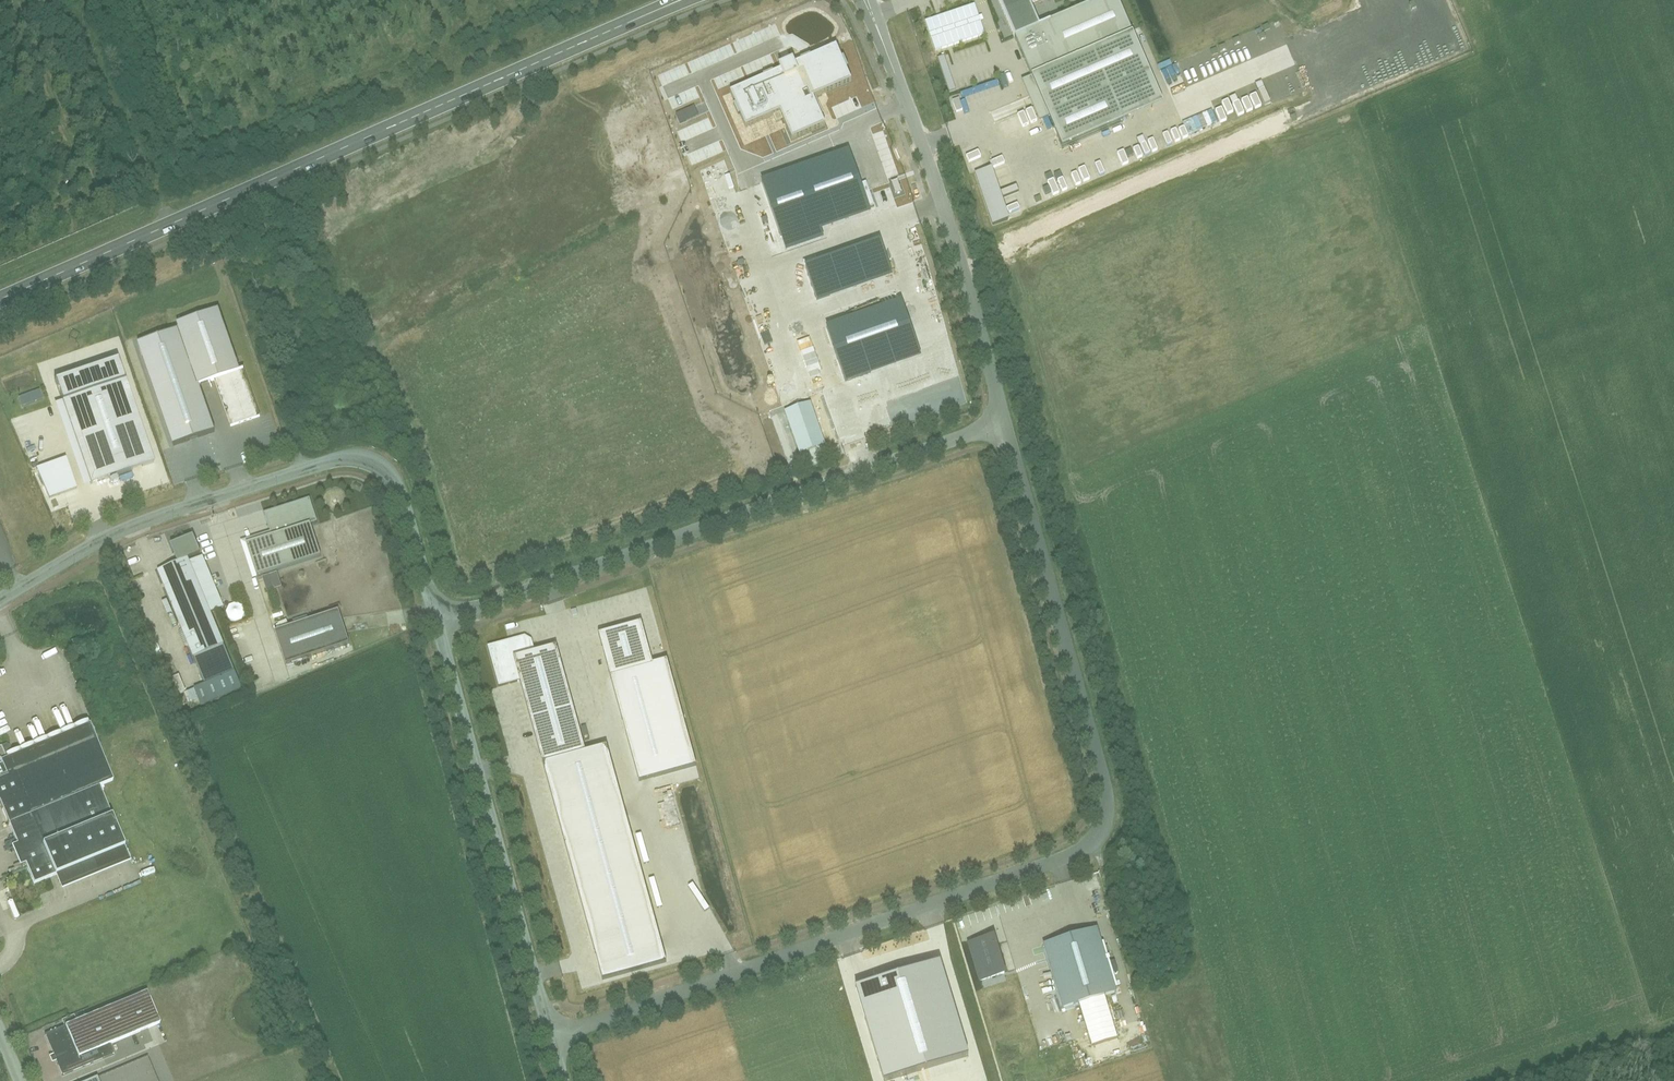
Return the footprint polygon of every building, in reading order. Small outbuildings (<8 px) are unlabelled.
[(1029,78),(1020,82),(1036,119),(1046,115),(1060,147),(1160,104),(1114,0),(1103,0),(1041,27),(1032,5),(1044,0),(995,0),(1029,78)] [(761,77),(728,91),(747,135),(773,121),(775,130),(782,127),(792,145),(831,125),(820,101),(858,84),(838,44),(816,56),(812,50),(761,72),(761,77)] [(949,91),(955,89),(946,55),(940,57),(949,91)] [(852,115),(873,108),(868,95),(848,102),(852,115)] [(1187,129),(1119,152),(1123,162),(1220,127),(1214,111),(1184,121),(1187,129)] [(967,155),(965,156),(968,163),(984,157),(981,150),(978,151),(976,144),(965,148),(967,155)] [(856,150),(766,182),(786,234),(878,205),(856,150)] [(994,167),(977,173),(993,225),(1010,219),(994,167)] [(1059,183),(1064,192),(1075,187),(1070,178),(1059,183)] [(1020,205),(1009,209),(1010,214),(1021,210),(1020,205)] [(879,236),(802,261),(816,301),(895,274),(879,236)] [(900,296),(824,322),(842,383),(922,356),(900,296)] [(217,312),(134,341),(177,451),(217,437),(199,387),(214,383),(229,426),(259,416),(243,370),(237,372),(217,312)] [(84,492),(157,471),(118,360),(56,382),(63,403),(55,405),(84,492)] [(23,407),(43,399),(39,389),(19,397),(23,407)] [(832,453),(812,398),(781,409),(803,463),(832,453)] [(77,490),(66,459),(37,470),(49,501),(77,490)] [(244,546),(254,579),(320,559),(310,527),(317,524),(310,501),(264,515),(271,537),(244,546)] [(194,538),(171,546),(181,563),(189,560),(202,556),(194,538)] [(190,563),(212,611),(225,607),(203,557),(190,563)] [(190,563),(189,560),(181,563),(158,574),(194,658),(225,646),(212,611),(190,563)] [(234,602),(227,615),(241,622),(248,609),(234,602)] [(274,634),(285,666),(349,645),(338,613),(274,634)] [(293,621),(295,625),(309,620),(308,616),(293,621)] [(649,665),(637,624),(597,635),(609,676),(649,665)] [(524,633),(485,644),(497,688),(518,682),(541,763),(583,751),(554,647),(536,652),(531,637),(524,633)] [(205,683),(195,686),(201,703),(243,688),(225,646),(194,658),(198,667),(205,683)] [(669,658),(609,676),(640,779),(698,763),(669,658)] [(169,679),(175,695),(186,691),(180,675),(169,679)] [(190,702),(198,699),(193,688),(185,692),(190,702)] [(18,843),(12,845),(20,864),(26,863),(34,882),(54,873),(60,888),(131,859),(100,785),(114,779),(89,719),(4,754),(1,746),(0,746),(0,799),(18,843)] [(608,746),(541,763),(603,983),(669,961),(608,746)] [(1115,992),(1095,930),(1041,948),(1061,1010),(1115,992)] [(1005,977),(993,937),(966,945),(978,985),(1005,977)] [(968,1048),(939,954),(851,982),(880,1074),(968,1048)] [(146,995),(47,1037),(63,1075),(115,1054),(111,1046),(159,1025),(146,995)]
